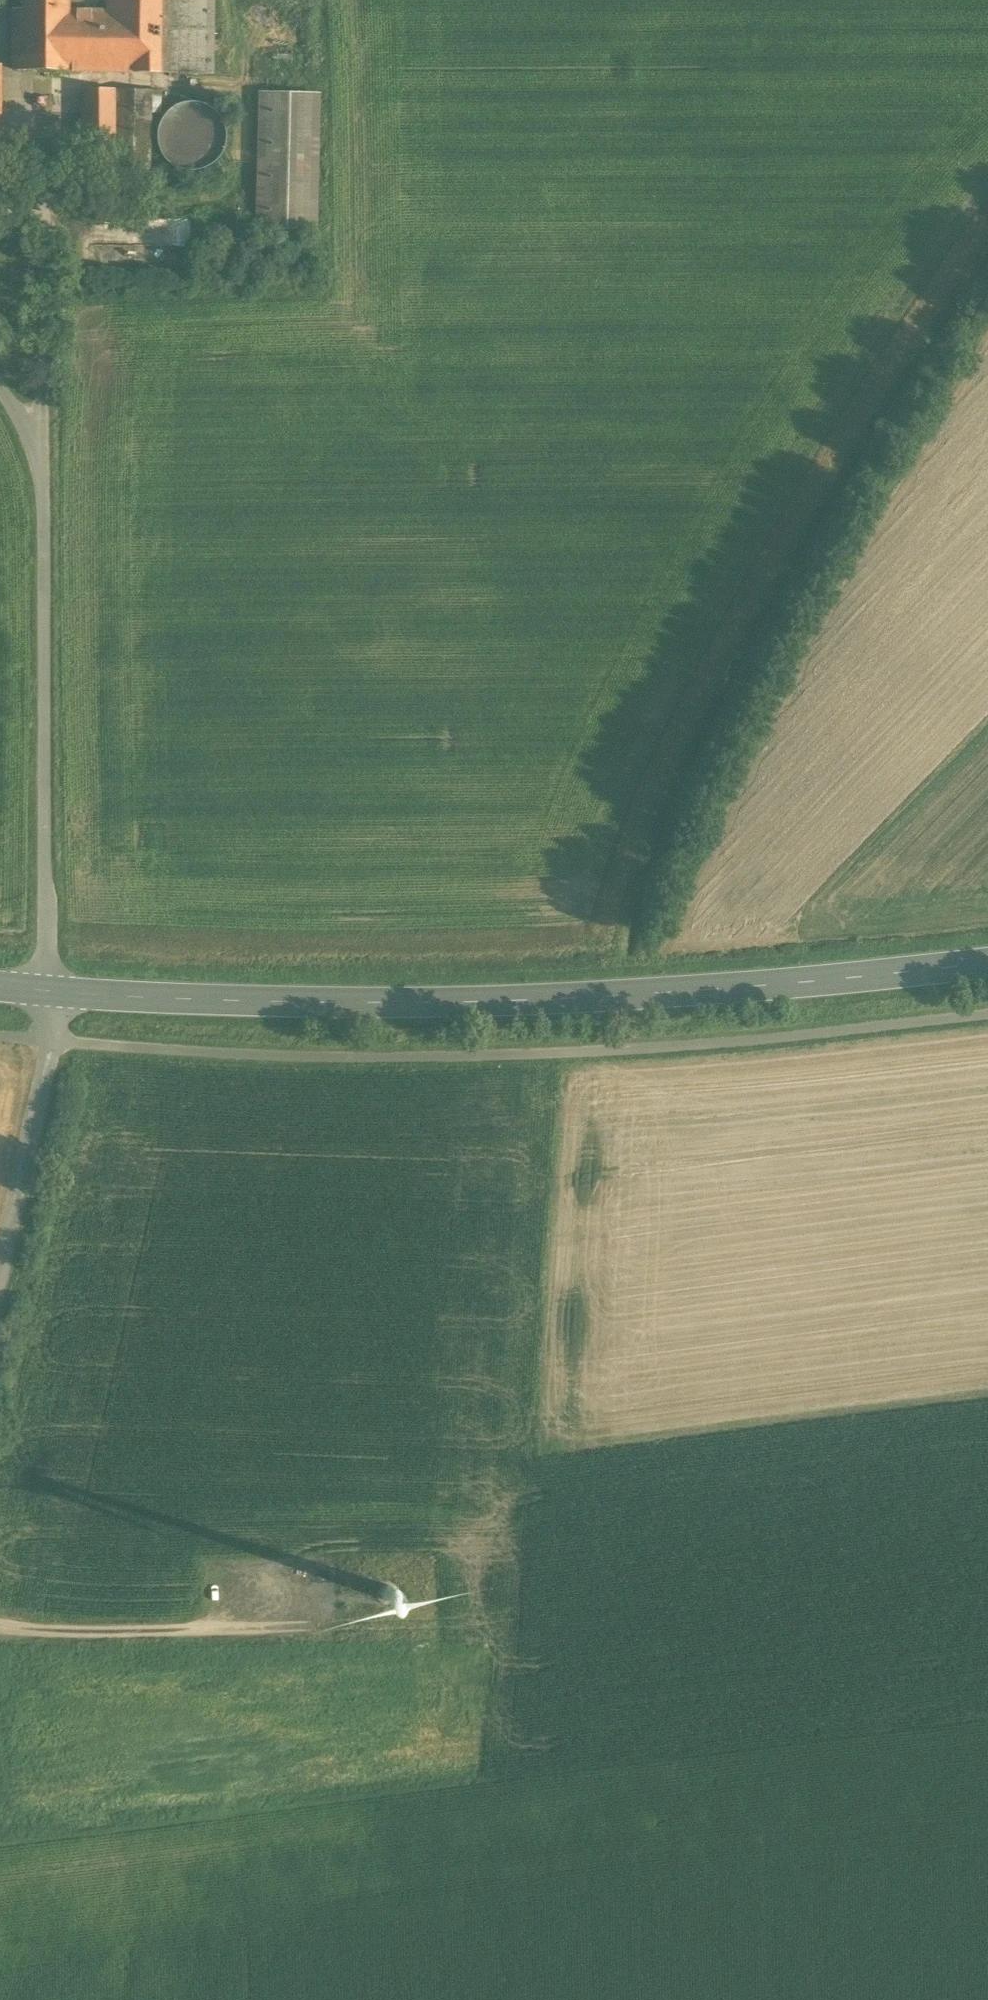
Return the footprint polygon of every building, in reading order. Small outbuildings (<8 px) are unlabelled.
[(12,10),(11,70),(186,72),(187,0),(106,0),(106,11),(67,11),(21,10),(12,10)] [(67,11),(67,0),(22,0),(21,10),(67,11)] [(186,72),(186,73),(212,74),(213,0),(187,0),(186,72)] [(79,86),(79,155),(111,155),(111,86),(79,86)] [(318,96),(254,94),(250,226),(314,228),(318,96)] [(222,144),(202,114),(191,122),(199,133),(196,135),(201,142),(189,150),(197,161),(222,144)]
